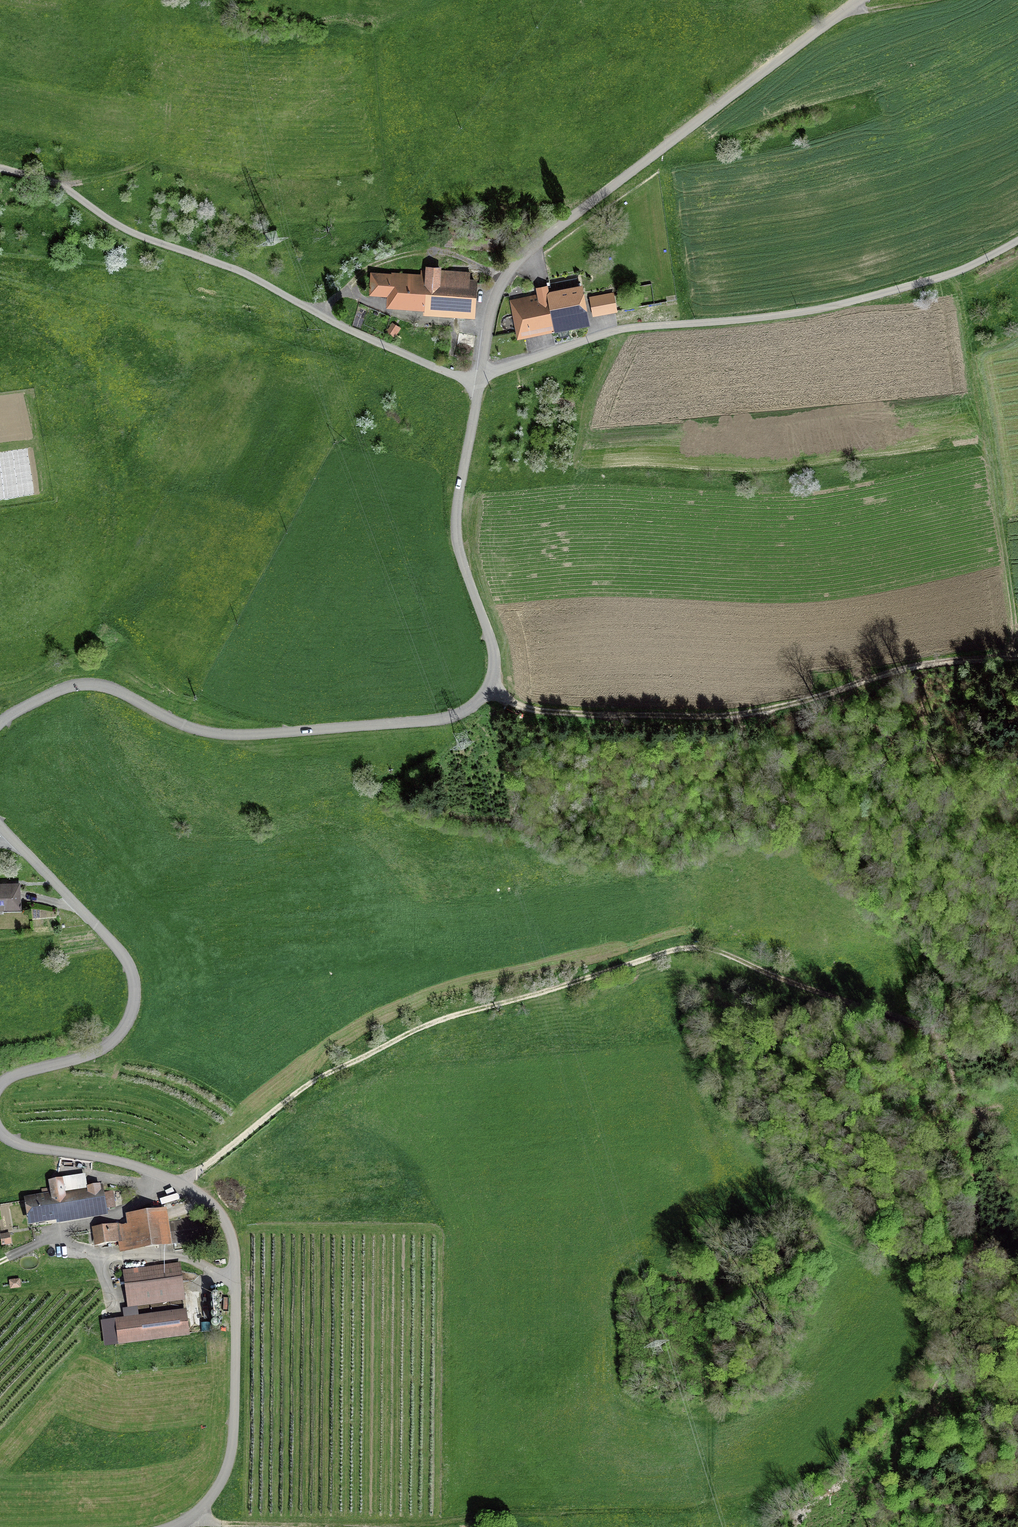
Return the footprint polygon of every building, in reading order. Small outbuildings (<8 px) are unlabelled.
[(389,304),(472,310),(474,283),(468,282),(469,272),(439,270),(439,268),(427,268),(427,271),(422,271),(421,279),(373,276),(372,292),(390,293),(389,304)] [(539,297),(514,301),(519,329),(586,317),(580,288),(548,294),(547,287),(537,289),(539,297)] [(595,314),(615,310),(612,295),(592,298),(595,314)] [(2,907),(19,907),(18,885),(2,885),(2,884),(0,884),(0,904),(2,903),(2,907)] [(42,1189),(43,1196),(26,1199),(30,1222),(102,1210),(102,1211),(104,1211),(103,1209),(115,1207),(112,1192),(101,1193),(100,1185),(86,1187),(87,1190),(63,1193),(61,1179),(49,1181),(50,1188),(42,1189)] [(121,1242),(122,1250),(169,1244),(167,1222),(163,1205),(152,1207),(152,1213),(129,1216),(130,1228),(120,1229),(121,1242)] [(201,1217),(167,1222),(169,1244),(204,1239),(201,1217)] [(121,1242),(120,1229),(119,1223),(95,1227),(98,1245),(121,1242)] [(125,1272),(129,1305),(183,1298),(178,1265),(125,1272)] [(10,1280),(11,1288),(19,1287),(19,1279),(10,1280)] [(102,1322),(105,1344),(187,1333),(184,1311),(102,1322)]
